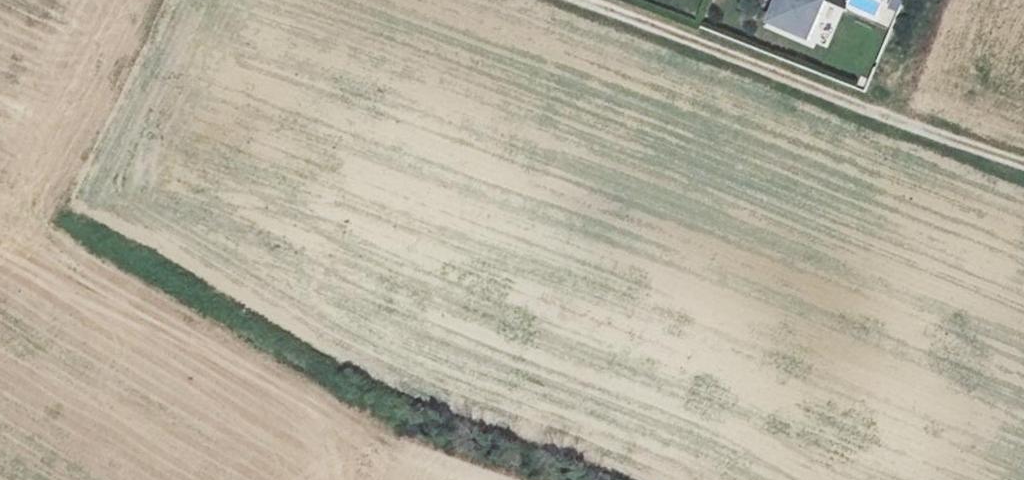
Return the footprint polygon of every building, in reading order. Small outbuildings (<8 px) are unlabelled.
[(772,25),(811,41),(827,3),(822,1),(822,0),(782,0),(772,25)]
